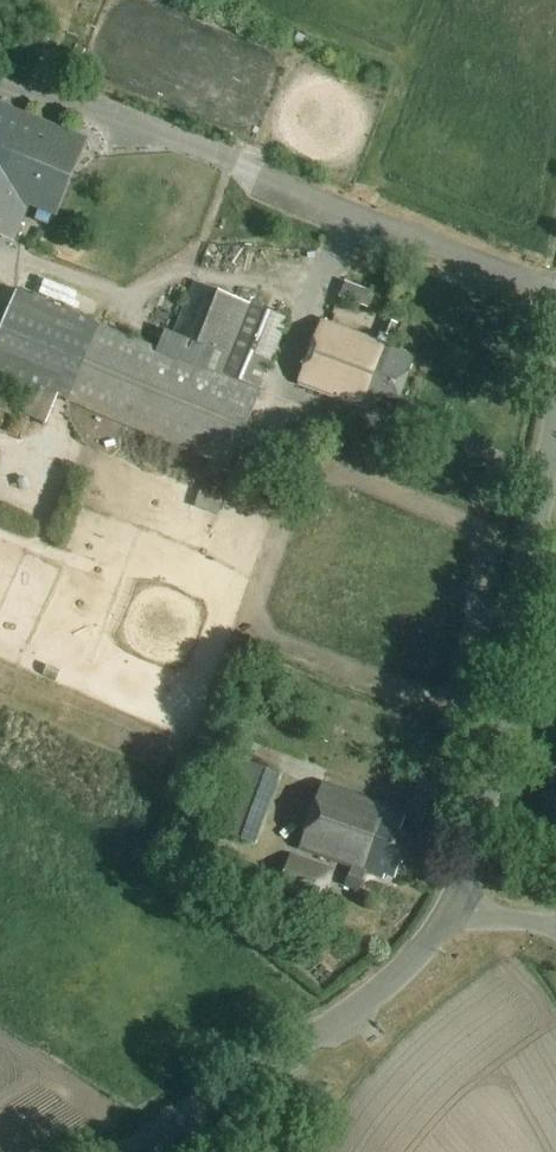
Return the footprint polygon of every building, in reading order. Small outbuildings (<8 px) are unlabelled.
[(36,33),(30,47),(43,53),(49,39),(36,33)] [(0,118),(0,234),(11,239),(28,197),(56,208),(73,164),(59,158),(65,145),(0,118)] [(34,220),(48,225),(53,213),(39,208),(34,220)] [(345,282),(339,297),(369,308),(375,293),(345,282)] [(26,404),(22,415),(45,424),(56,396),(69,401),(69,402),(229,469),(291,321),(198,283),(176,334),(215,350),(208,369),(159,348),(101,324),(100,326),(16,291),(0,330),(0,393),(26,404)] [(386,321),(378,343),(320,320),(295,385),(365,412),(373,392),(395,400),(412,356),(389,347),(392,339),(393,340),(398,325),(386,321)] [(5,495),(31,498),(33,478),(7,475),(5,495)] [(243,760),(230,796),(267,809),(280,773),(243,760)] [(363,880),(365,873),(385,880),(387,874),(395,877),(410,834),(400,830),(405,816),(323,788),(301,851),(351,868),(345,887),(362,892),(365,881),(363,880)] [(281,882),(278,890),(323,905),(325,897),(335,869),(290,855),(281,882)]
